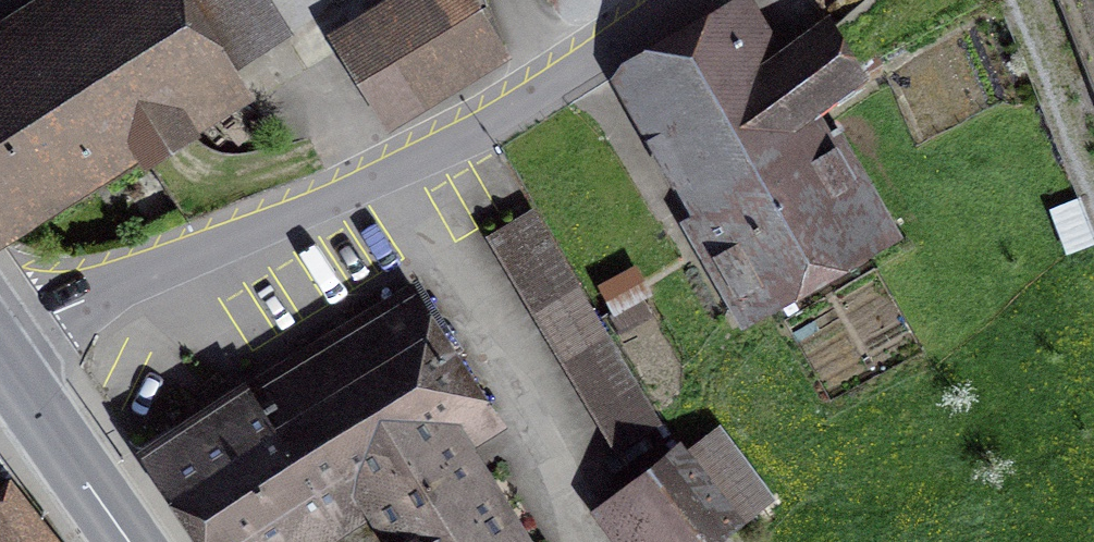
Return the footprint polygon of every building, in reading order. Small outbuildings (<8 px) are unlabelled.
[(129,132),(144,156),(189,128),(174,104),(289,32),(268,0),(101,0),(0,63),(0,213),(129,132)] [(456,0),(420,0),(353,41),(393,106),(496,44),(475,10),(466,16),(456,0)] [(726,9),(635,62),(719,210),(698,222),(744,304),(876,229),(830,147),(810,158),(792,127),(861,78),(833,30),(765,78),(726,9)] [(490,224),(611,428),(658,400),(537,196),(490,224)] [(170,462),(224,541),(278,541),(344,501),(370,541),(517,541),(450,435),(489,411),(451,354),(438,363),(406,314),(170,462)] [(625,541),(704,541),(726,524),(675,453),(600,509),(625,541)] [(0,511),(0,541),(25,541),(0,511)]
